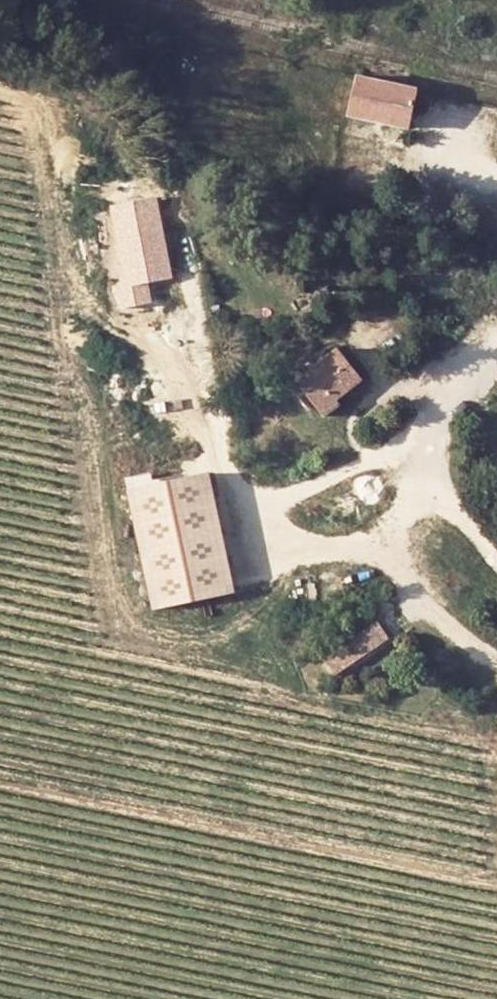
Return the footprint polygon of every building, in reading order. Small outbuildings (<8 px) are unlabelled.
[(358,74),(357,74),(350,115),(407,126),(416,88),(415,87),(358,74)] [(334,397),(356,379),(334,348),(293,380),(318,414),(336,402),(334,397)] [(210,469),(125,488),(152,610),(236,592),(210,469)] [(374,622),(321,658),(333,674),(386,637),(374,622)]
